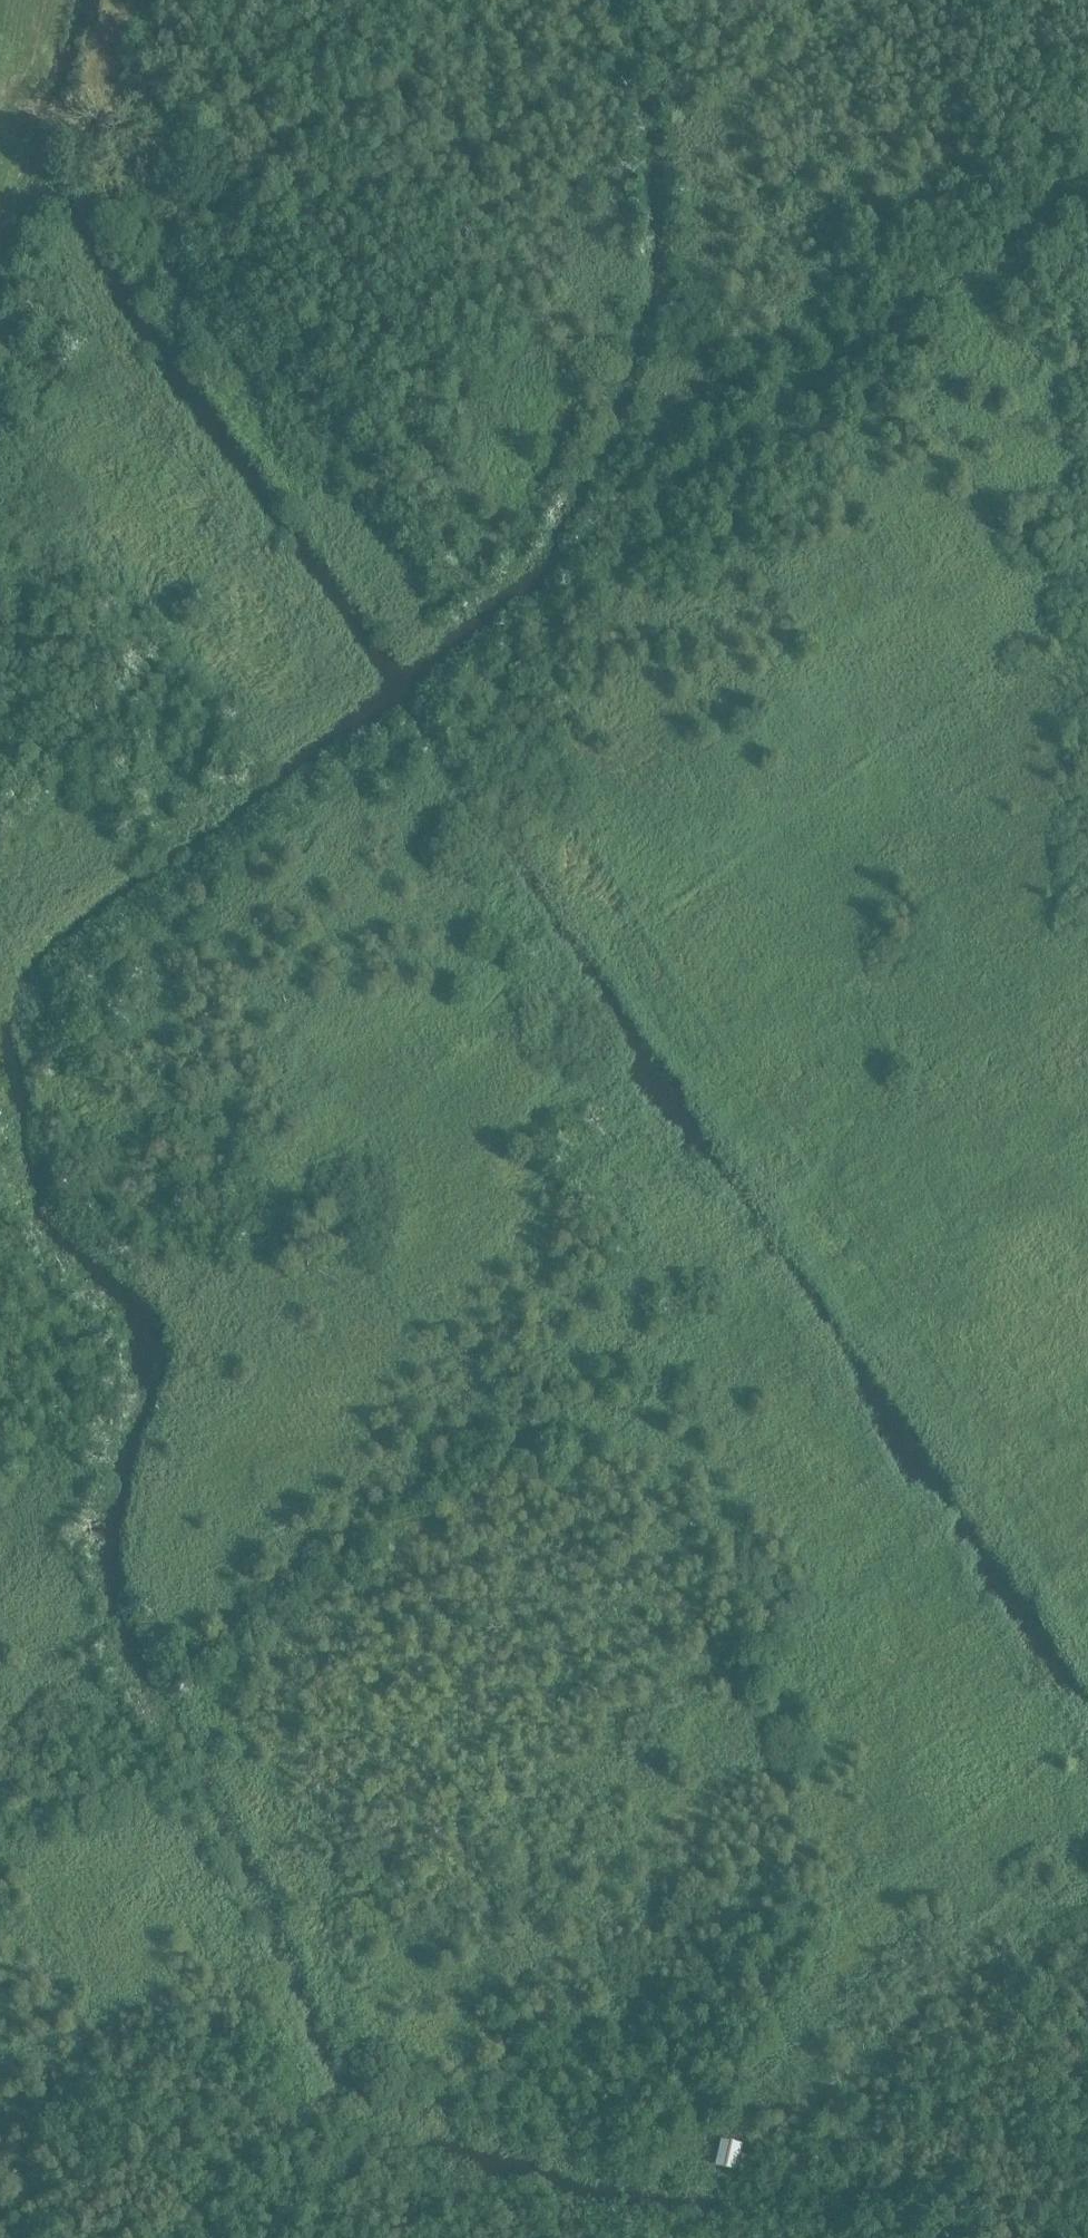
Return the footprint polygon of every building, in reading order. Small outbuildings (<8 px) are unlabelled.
[(746,2143),(724,2139),(718,2165),(741,2169),(746,2143)]
